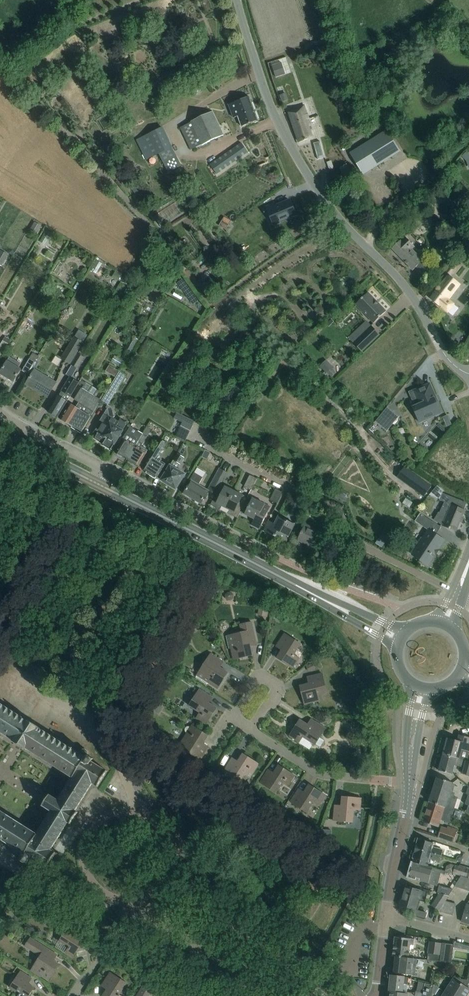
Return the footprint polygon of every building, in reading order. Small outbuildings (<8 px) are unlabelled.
[(291,54),(301,50),(299,45),(289,49),(291,54)] [(289,73),(298,68),(292,58),(283,64),(289,73)] [(282,63),(272,66),(275,77),(285,74),(282,63)] [(238,116),(242,126),(258,120),(249,96),(229,105),(234,118),(238,116)] [(312,129),(304,106),(288,111),(299,142),(312,137),(310,130),(312,129)] [(212,111),(203,116),(191,122),(191,123),(181,127),(191,149),(201,144),(202,145),(237,129),(232,118),(219,124),(212,111)] [(319,123),(326,121),(324,112),(317,114),(319,123)] [(163,128),(137,140),(146,160),(160,154),(168,172),(181,167),(163,128)] [(379,135),(358,148),(372,169),(392,157),(379,135)] [(320,141),(313,143),(318,159),(325,158),(320,141)] [(241,143),(233,148),(210,164),(216,173),(248,152),(241,143)] [(347,180),(354,175),(346,164),(340,168),(347,180)] [(274,204),(267,207),(274,223),(296,214),(290,201),(275,207),(274,204)] [(224,217),(219,226),(225,230),(231,221),(224,217)] [(35,222),(30,230),(37,234),(42,226),(35,222)] [(399,241),(392,248),(413,270),(416,267),(423,274),(430,268),(418,256),(410,247),(412,244),(405,236),(399,241)] [(0,251),(0,265),(1,266),(8,255),(1,250),(0,251)] [(430,298),(438,304),(448,312),(452,316),(459,309),(454,304),(455,303),(450,299),(462,285),(452,276),(461,265),(454,259),(445,271),(449,274),(445,280),(430,298)] [(374,323),(386,311),(368,292),(356,304),(374,323)] [(362,351),(379,335),(371,326),(354,342),(362,351)] [(131,336),(126,344),(133,348),(138,340),(131,336)] [(72,342),(62,358),(72,364),(78,354),(82,348),(80,348),(83,342),(75,337),(72,342)] [(38,356),(33,353),(22,371),(27,374),(35,362),(34,362),(38,356)] [(78,354),(72,364),(78,368),(84,357),(78,354)] [(10,357),(5,364),(0,373),(14,381),(19,373),(21,369),(18,368),(21,364),(10,357)] [(326,360),(320,366),(326,372),(332,366),(326,360)] [(56,382),(35,369),(31,375),(26,384),(33,388),(35,386),(49,394),(54,386),(56,382)] [(108,405),(126,375),(120,372),(101,401),(108,405)] [(62,409),(79,383),(70,377),(59,396),(58,396),(53,403),(48,412),(57,417),(62,409)] [(414,407),(421,423),(442,413),(436,401),(435,401),(434,398),(437,397),(430,383),(410,392),(416,406),(414,407)] [(82,432),(87,423),(96,410),(101,400),(95,396),(98,391),(92,387),(89,392),(82,388),(75,400),(79,403),(76,408),(70,404),(66,411),(61,419),(72,426),(82,432)] [(388,406),(375,422),(387,431),(399,416),(388,406)] [(181,425),(190,430),(195,421),(177,412),(174,419),(182,423),(181,425)] [(118,422),(104,414),(98,424),(93,433),(97,435),(95,438),(103,443),(103,444),(111,450),(116,442),(119,444),(121,440),(124,436),(120,434),(127,423),(121,419),(118,422)] [(185,442),(190,430),(181,425),(175,437),(185,442)] [(131,461),(131,462),(138,466),(143,458),(148,450),(142,446),(152,430),(148,427),(143,434),(141,438),(128,459),(131,461)] [(125,439),(116,453),(127,460),(128,459),(141,438),(128,431),(124,438),(125,439)] [(159,457),(163,450),(163,449),(167,443),(162,440),(158,446),(158,447),(149,461),(143,469),(157,478),(162,469),(166,464),(158,459),(159,457)] [(184,458),(178,453),(166,471),(161,480),(176,489),(181,480),(185,474),(177,469),(184,458)] [(204,463),(198,474),(205,478),(211,468),(204,463)] [(405,467),(397,477),(424,496),(432,484),(405,467)] [(215,494),(226,474),(227,472),(220,468),(215,478),(217,479),(210,491),(215,494)] [(190,480),(192,481),(189,485),(184,494),(201,504),(206,495),(207,493),(208,490),(199,485),(203,478),(194,473),(190,480)] [(251,490),(253,487),(257,479),(250,475),(244,486),(251,490)] [(221,506),(225,508),(234,491),(221,484),(217,491),(215,496),(210,505),(220,509),(221,506)] [(437,486),(431,493),(440,499),(439,500),(444,502),(441,509),(440,509),(434,520),(443,526),(447,527),(456,531),(467,503),(451,496),(442,493),(442,494),(440,492),(443,490),(437,486)] [(277,503),(279,499),(283,493),(275,489),(270,500),(277,503)] [(234,491),(225,508),(229,510),(228,513),(237,518),(247,498),(243,495),(234,491)] [(410,501),(418,504),(420,497),(412,495),(410,501)] [(256,520),(253,526),(259,529),(264,520),(270,507),(252,498),(249,505),(244,514),(256,520)] [(428,529),(411,554),(428,565),(439,549),(445,540),(436,534),(441,527),(420,513),(415,521),(428,529)] [(275,524),(269,521),(264,531),(286,542),(290,533),(294,524),(278,516),(275,524)] [(309,546),(306,552),(312,555),(323,533),(305,524),(302,531),(297,540),(309,546)] [(260,606),(258,615),(267,617),(269,608),(260,606)] [(256,644),(253,630),(252,621),(240,624),(242,633),(234,634),(228,636),(233,659),(252,655),(250,643),(255,642),(256,644)] [(284,633),(281,637),(276,646),(277,646),(278,644),(283,647),(276,658),(277,658),(293,668),(299,658),(293,654),(300,643),(284,633)] [(228,672),(220,667),(223,661),(211,653),(200,670),(196,677),(207,684),(208,682),(217,688),(227,673),(228,673),(228,672)] [(321,667),(319,661),(306,665),(309,671),(321,667)] [(322,673),(311,676),(308,677),(308,678),(310,677),(311,682),(300,685),(300,686),(305,704),(316,701),(315,695),(327,692),(322,673)] [(212,697),(204,692),(200,689),(189,706),(200,712),(196,718),(206,724),(216,708),(217,708),(206,701),(209,697),(211,698),(212,697)] [(19,851),(16,857),(27,864),(31,858),(46,868),(56,852),(51,849),(68,822),(70,824),(73,819),(78,812),(75,810),(92,783),(97,787),(107,771),(92,761),(93,758),(88,755),(89,753),(88,750),(86,749),(83,749),(81,751),(79,753),(39,727),(27,719),(27,720),(0,703),(0,732),(13,740),(13,741),(25,749),(25,748),(72,777),(58,800),(49,794),(42,806),(51,811),(37,833),(0,810),(0,839),(19,851)] [(325,728),(315,721),(311,719),(311,720),(313,721),(310,726),(300,719),(289,736),(299,742),(303,737),(315,745),(315,744),(320,747),(325,740),(320,737),(325,728)] [(373,724),(366,725),(368,733),(375,731),(373,724)] [(187,733),(179,746),(192,754),(200,760),(208,747),(206,749),(202,746),(208,735),(199,730),(192,725),(191,727),(189,726),(187,726),(185,728),(185,730),(185,732),(187,733)] [(443,754),(462,759),(467,761),(468,753),(468,738),(459,736),(458,741),(447,739),(443,754)] [(252,774),(253,772),(259,764),(243,754),(243,753),(242,753),(236,763),(231,760),(233,758),(232,758),(223,772),(239,782),(247,770),(252,774)] [(443,754),(439,771),(448,773),(452,774),(454,765),(464,767),(463,773),(468,775),(468,761),(467,761),(462,759),(443,754)] [(195,761),(184,755),(181,760),(192,767),(195,761)] [(268,769),(266,773),(260,782),(276,792),(283,782),(288,785),(295,775),(279,765),(278,765),(272,775),(267,772),(269,770),(268,769)] [(437,777),(429,802),(445,807),(444,807),(453,810),(457,798),(453,797),(455,793),(452,792),(455,785),(452,784),(453,782),(446,780),(437,777)] [(298,789),(296,792),(290,801),(307,812),(314,801),(319,805),(325,795),(309,785),(309,784),(302,794),(298,791),(299,789),(298,789)] [(333,820),(353,822),(354,809),(360,809),(362,809),(362,813),(371,814),(372,797),(363,797),(363,798),(342,796),(341,808),(336,808),(336,805),(334,805),(333,820)] [(429,802),(423,821),(424,822),(438,827),(440,820),(449,823),(453,810),(444,807),(445,807),(429,802)] [(453,842),(457,829),(448,826),(447,829),(442,828),(441,829),(438,836),(453,842)] [(323,830),(322,840),(330,841),(331,831),(323,830)] [(415,848),(441,855),(443,850),(432,847),(433,843),(418,838),(415,848)] [(414,858),(413,862),(427,866),(429,858),(440,860),(441,855),(415,848),(413,858),(414,858)] [(413,862),(412,861),(407,877),(428,883),(437,886),(440,874),(445,875),(446,871),(427,866),(413,862)] [(462,877),(465,866),(460,865),(457,875),(461,876),(462,877)] [(464,877),(462,877),(461,876),(454,886),(461,888),(464,877)] [(468,878),(464,877),(461,888),(468,890),(468,886),(468,879),(468,878)] [(440,893),(448,895),(453,889),(439,885),(437,892),(440,893)] [(421,890),(405,886),(399,905),(415,909),(418,900),(425,902),(428,892),(421,891),(421,890)] [(432,905),(439,910),(448,895),(440,893),(432,905)] [(445,913),(450,902),(445,901),(439,910),(438,911),(445,913)] [(452,915),(456,904),(450,902),(445,913),(452,915)] [(81,932),(70,925),(59,941),(69,947),(65,953),(73,957),(83,941),(76,936),(79,931),(81,932)] [(408,957),(410,944),(414,945),(414,939),(395,936),(393,956),(395,956),(395,955),(408,957)] [(57,955),(30,937),(24,946),(40,956),(31,970),(41,977),(42,976),(49,980),(59,964),(51,959),(55,954),(57,955)] [(428,953),(427,960),(439,961),(440,955),(440,953),(441,943),(430,941),(428,951),(428,953)] [(440,955),(439,961),(451,963),(452,954),(454,944),(442,942),(441,952),(440,955)] [(417,958),(408,957),(395,955),(395,956),(393,972),(416,975),(417,965),(417,958)] [(20,971),(10,988),(19,994),(18,995),(29,995),(34,987),(26,982),(30,978),(32,979),(32,978),(20,971)] [(119,994),(126,983),(110,972),(101,986),(102,986),(103,984),(108,987),(102,995),(122,995),(119,994)] [(407,983),(408,977),(390,975),(389,990),(407,992),(408,984),(407,983)] [(444,991),(451,995),(467,995),(468,992),(468,988),(467,986),(468,982),(468,981),(468,980),(452,977),(444,991)] [(138,993),(136,995),(148,995),(155,986),(146,981),(138,993)] [(433,985),(425,983),(421,995),(431,995),(433,985)]
